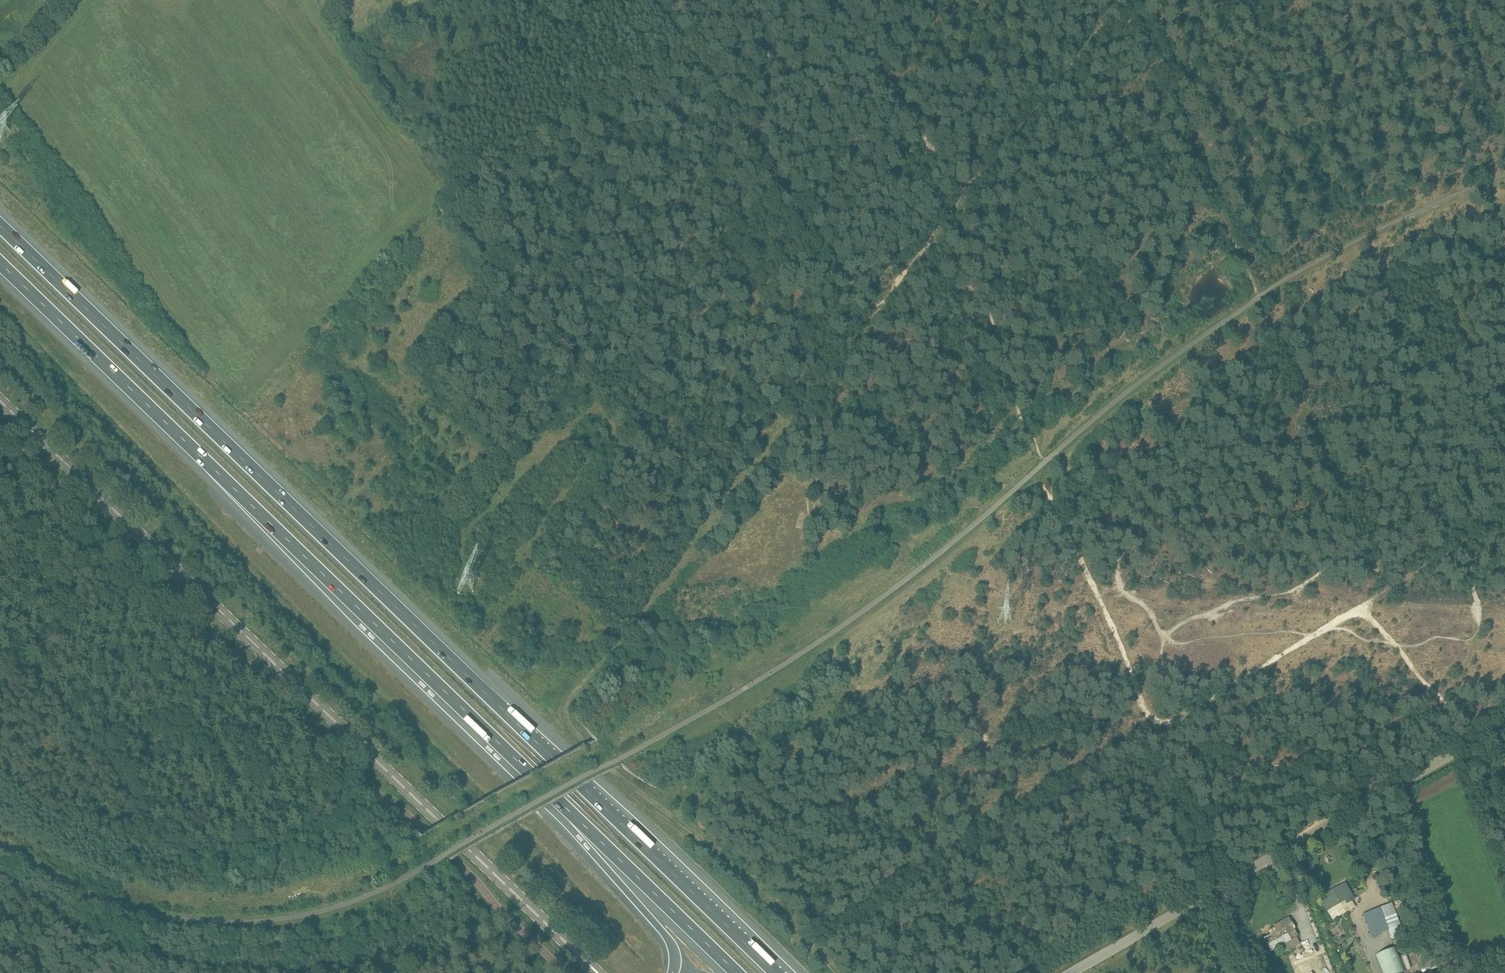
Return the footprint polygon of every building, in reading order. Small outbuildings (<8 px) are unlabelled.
[(808,525),(822,529),(825,520),(811,515),(808,525)] [(1341,886),(1320,897),(1333,920),(1354,908),(1348,897),(1351,895),(1347,888),(1343,890),(1341,886)] [(1392,903),(1363,910),(1368,931),(1397,924),(1392,903)] [(1274,927),(1269,930),(1271,934),(1264,938),(1267,944),(1272,952),(1298,937),(1293,929),(1295,929),(1288,917),(1273,926),(1274,927)] [(1406,970),(1397,947),(1376,954),(1383,972),(1398,972),(1406,970)] [(1436,965),(1434,959),(1419,964),(1422,970),(1436,965)]
